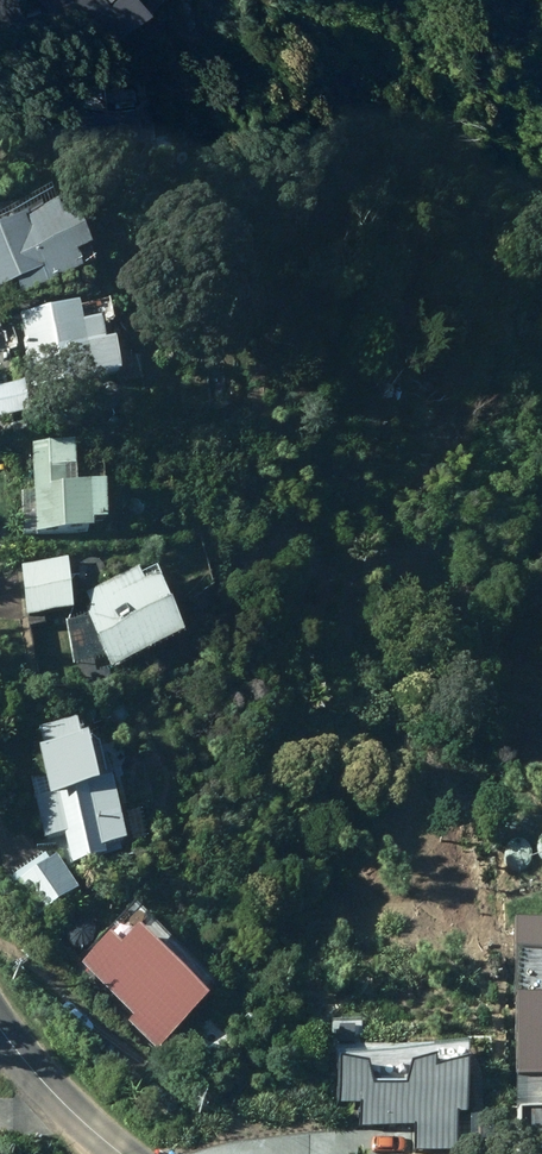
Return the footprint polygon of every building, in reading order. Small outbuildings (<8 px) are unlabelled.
[(66,209),(100,195),(91,174),(57,187),(66,209)] [(44,263),(20,207),(0,216),(0,282),(44,263)] [(32,382),(114,363),(107,333),(99,335),(94,313),(78,316),(74,297),(15,310),(32,382)] [(22,406),(15,377),(0,381),(0,412),(22,406)] [(100,514),(99,476),(69,477),(69,437),(38,438),(38,439),(29,440),(31,488),(18,488),(19,524),(85,521),(86,514),(100,514)] [(67,606),(62,553),(17,557),(23,612),(67,606)] [(106,663),(174,627),(153,588),(161,584),(150,562),(135,570),(130,563),(80,590),(88,605),(79,609),(80,614),(64,622),(72,665),(100,650),(106,663)] [(119,835),(105,773),(88,777),(76,729),(74,729),(70,714),(35,722),(40,741),(33,743),(44,793),(34,795),(42,832),(61,828),(68,856),(100,849),(98,840),(119,835)] [(7,874),(36,914),(72,883),(51,853),(44,857),(40,851),(7,874)] [(129,1018),(153,1043),(194,994),(157,954),(139,971),(117,947),(96,972),(134,1013),(129,1018)] [(453,1146),(453,1109),(461,1109),(460,1052),(427,1062),(426,1049),(401,1056),(399,1079),(364,1079),(358,1055),(332,1054),(332,1099),(355,1099),(356,1122),(411,1122),(412,1146),(453,1146)]
